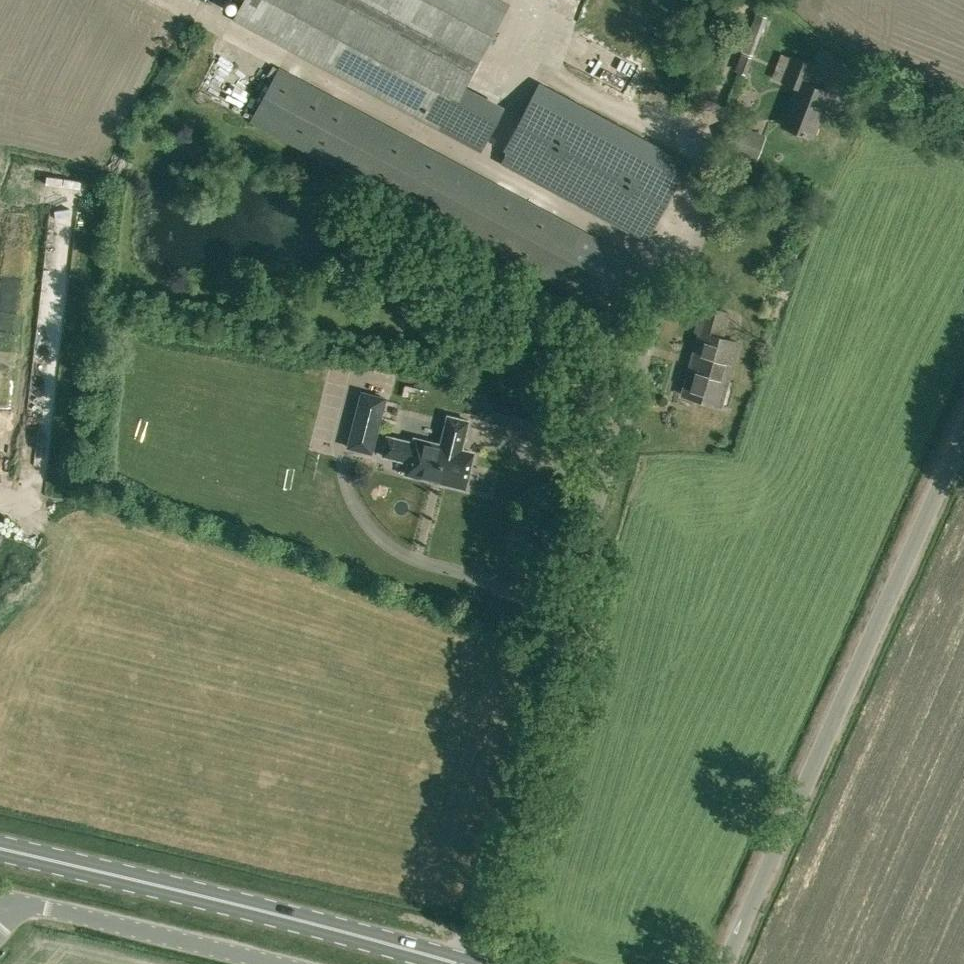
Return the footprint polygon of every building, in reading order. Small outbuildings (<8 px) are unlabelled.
[(502,0),(246,0),(237,16),(439,126),(506,2),(502,0)] [(765,16),(757,13),(743,51),(751,54),(765,16)] [(774,78),(783,81),(797,87),(782,125),(812,137),(829,92),(806,83),(813,65),(784,54),(783,54),(774,78)] [(631,257),(277,66),(249,119),(603,310),(631,257)] [(612,73),(605,82),(627,97),(633,88),(612,73)] [(642,238),(683,161),(542,85),(502,162),(642,238)] [(765,137),(735,125),(726,148),(756,160),(765,137)] [(719,405),(737,342),(722,337),(729,312),(703,305),(696,331),(700,333),(683,395),(719,405)] [(40,337),(45,372),(79,367),(73,332),(40,337)] [(357,432),(375,437),(379,421),(361,416),(357,432)] [(462,450),(469,421),(448,416),(441,445),(415,439),(414,443),(388,436),(383,456),(409,462),(406,474),(465,488),(473,453),(462,450)]
